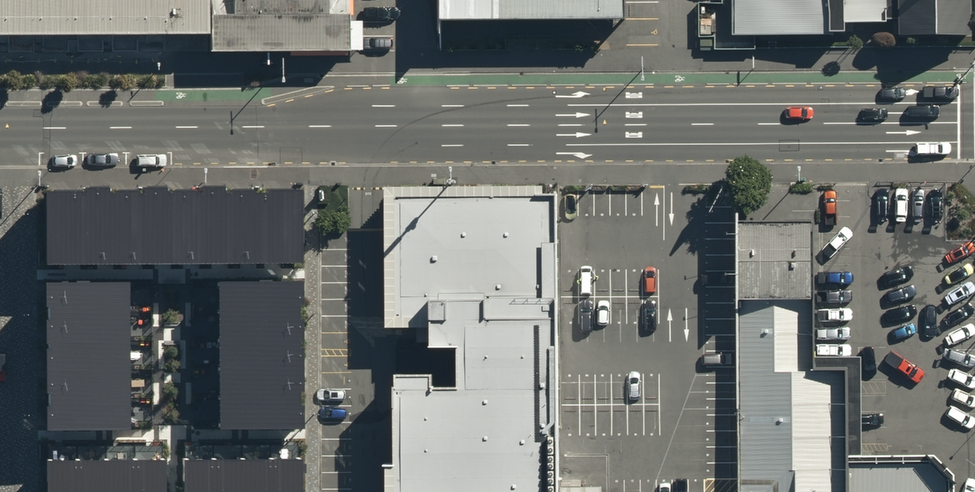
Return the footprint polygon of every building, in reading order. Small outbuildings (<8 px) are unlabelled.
[(208,34),(207,0),(0,0),(0,36),(208,34)] [(211,54),(349,53),(348,0),(210,0),(211,54)] [(444,18),(625,18),(625,0),(444,0),(444,18)] [(732,36),(891,28),(891,23),(892,23),(893,44),(974,41),(974,0),(733,0),(732,36)] [(386,184),(386,230),(386,326),(435,326),(435,343),(463,343),(463,388),(431,388),(431,375),(398,375),(398,462),(387,462),(388,491),(559,491),(561,185),(386,184)] [(304,188),(39,190),(39,278),(305,276),(304,188)] [(816,367),(816,220),(737,220),(738,491),(847,491),(846,453),(847,367),(816,367)] [(131,293),(51,293),(52,441),(133,440),(131,293)] [(304,295),(221,295),(221,440),(304,440),(304,295)] [(846,453),(847,491),(955,491),(955,479),(926,452),(846,453)] [(44,473),(45,491),(168,491),(167,471),(44,473)] [(180,474),(181,491),(305,491),(305,473),(180,474)]
